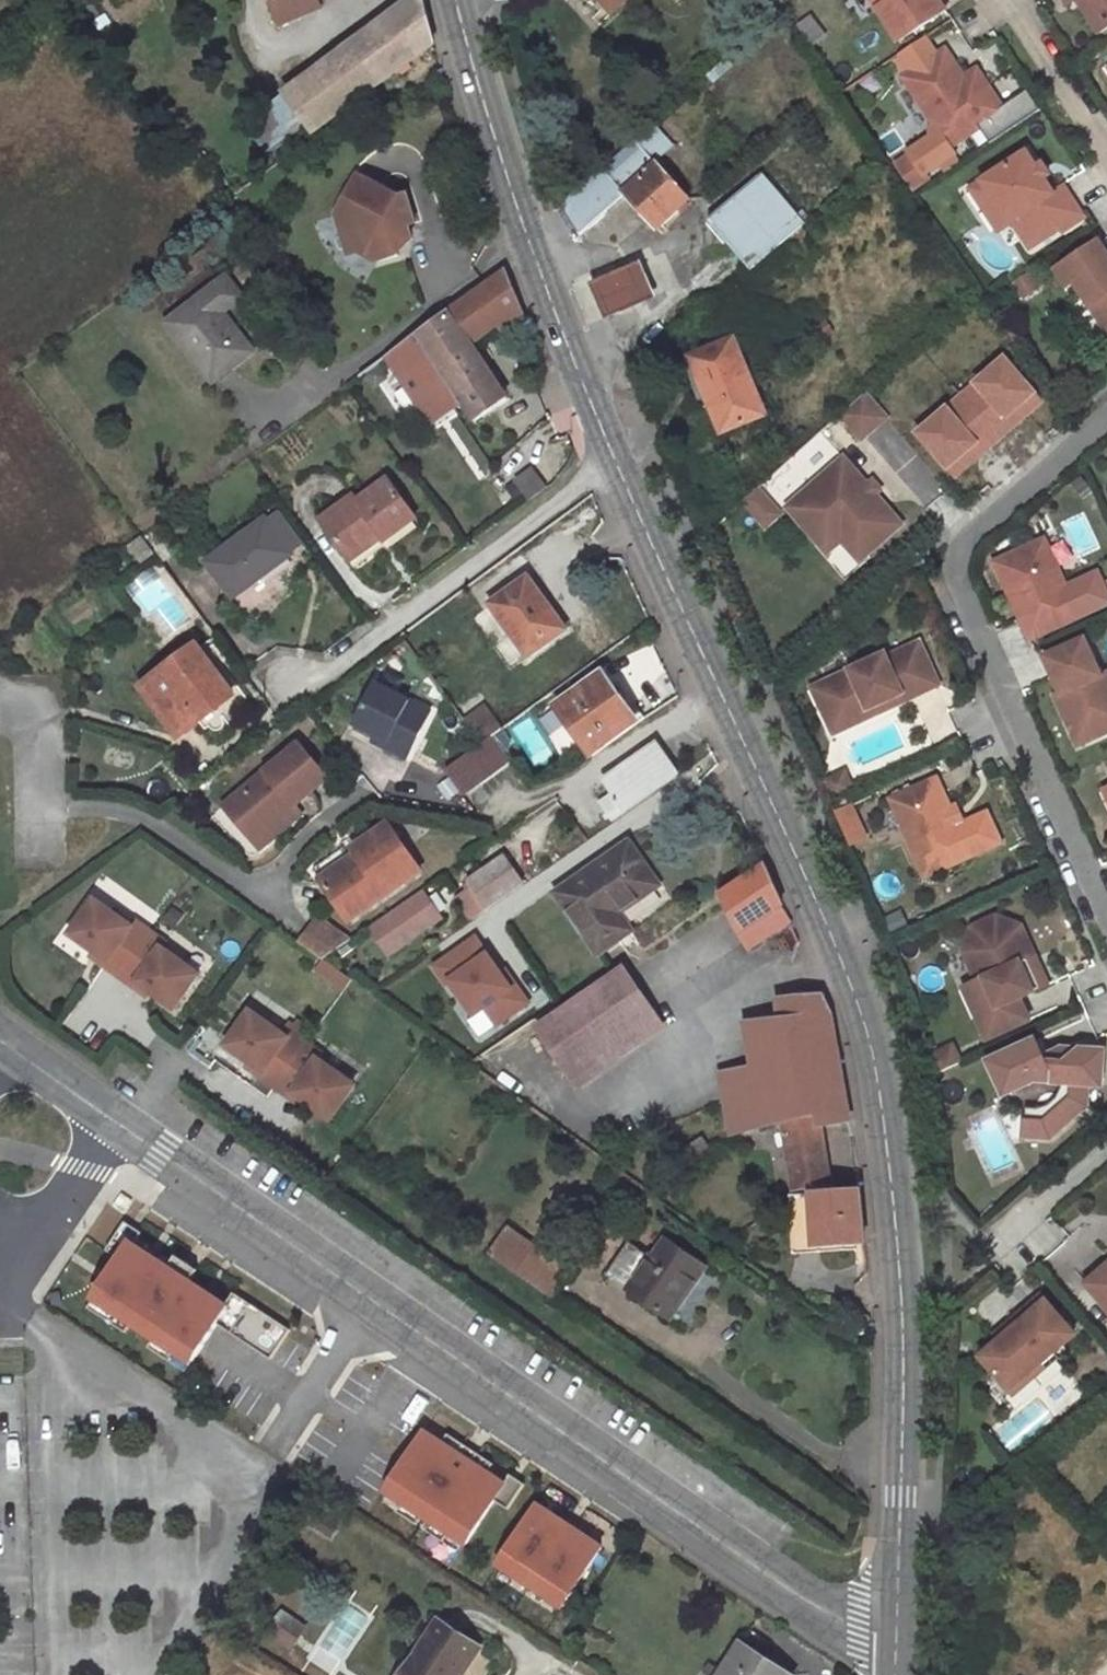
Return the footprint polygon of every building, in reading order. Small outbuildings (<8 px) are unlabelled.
[(278,27),(324,7),(321,0),(270,0),(267,1),(278,27)] [(285,94),(316,132),(358,101),(378,86),(436,43),(424,0),(407,0),(285,94)] [(588,6),(590,3),(607,20),(629,0),(583,0),(588,6)] [(896,40),(942,11),(934,0),(870,0),(896,40)] [(1066,7),(1075,0),(1096,33),(1106,26),(1106,0),(1061,0),(1066,7)] [(943,51),(902,78),(945,146),(1001,110),(975,70),(961,79),(943,51)] [(654,163),(673,146),(653,124),(561,207),(578,238),(626,198),(657,232),(689,202),(654,163)] [(1050,195),(1023,154),(978,183),(1006,225),(1009,223),(1027,249),(1078,216),(1060,188),(1050,195)] [(402,196),(360,174),(339,213),(342,225),(343,225),(355,232),(360,251),(380,261),(401,254),(398,243),(415,238),(411,224),(418,222),(409,193),(402,196)] [(751,273),(803,228),(759,178),(707,222),(751,273)] [(978,183),(967,190),(994,233),(1006,225),(978,183)] [(355,232),(343,225),(352,253),(360,251),(355,232)] [(1056,275),(1069,294),(1076,289),(1106,336),(1106,260),(1098,246),(1056,275)] [(658,299),(645,267),(597,286),(611,319),(658,299)] [(507,273),(493,283),(511,328),(525,319),(507,273)] [(243,296),(228,276),(168,322),(214,381),(255,351),(224,310),(243,296)] [(495,314),(506,330),(511,328),(493,283),(479,291),(495,314)] [(466,334),(495,314),(479,291),(451,312),(466,334)] [(478,419),(509,397),(466,334),(451,312),(449,310),(418,332),(465,401),(478,419)] [(418,332),(361,374),(379,395),(389,388),(390,389),(404,379),(432,421),(465,401),(418,332)] [(764,416),(734,342),(691,359),(721,434),(764,416)] [(1011,359),(914,432),(951,481),(1048,407),(1011,359)] [(390,389),(389,388),(379,395),(385,404),(396,397),(390,389)] [(867,394),(842,415),(863,440),(888,419),(867,394)] [(787,506),(813,481),(793,460),(767,485),(787,506)] [(837,465),(788,508),(818,543),(841,524),(868,555),(902,525),(858,475),(844,474),(837,465)] [(548,487),(534,469),(518,480),(533,498),(548,487)] [(416,517),(389,479),(358,502),(354,496),(322,520),(347,554),(380,532),(383,536),(385,540),(416,517)] [(780,516),(756,489),(742,501),(766,528),(780,516)] [(292,556),(266,520),(208,561),(233,598),(292,556)] [(177,551),(157,524),(142,535),(155,552),(162,561),(177,551)] [(841,524),(818,543),(827,554),(842,541),(859,562),(868,555),(841,524)] [(380,532),(347,554),(351,560),(383,536),(380,532)] [(129,544),(142,562),(155,552),(142,535),(129,544)] [(1069,603),(1040,542),(990,565),(1027,642),(1065,624),(1057,608),(1069,603)] [(568,629),(530,576),(495,600),(514,626),(510,629),(529,656),(568,629)] [(491,603),(510,629),(514,626),(495,600),(491,603)] [(1081,641),(1041,659),(1058,695),(1052,698),(1074,747),(1106,733),(1106,709),(1103,700),(1106,698),(1106,680),(1104,674),(1098,677),(1081,641)] [(883,654),(815,685),(836,732),(890,706),(889,703),(932,683),(914,644),(885,658),(883,654)] [(232,693),(198,647),(145,686),(179,732),(232,693)] [(618,692),(605,672),(558,705),(593,755),(634,725),(613,696),(618,692)] [(431,711),(377,683),(356,723),(377,734),(390,740),(386,747),(408,758),(431,711)] [(640,721),(618,692),(613,696),(634,725),(640,721)] [(486,704),(466,719),(484,742),(492,736),(502,729),(503,728),(486,704)] [(540,716),(550,733),(566,724),(557,707),(540,716)] [(502,729),(492,736),(503,752),(511,747),(511,740),(502,729)] [(373,741),(386,747),(390,740),(377,734),(373,741)] [(465,794),(509,761),(503,752),(492,736),(484,742),(448,769),(465,794)] [(328,776),(301,743),(226,806),(253,839),(294,804),(328,776)] [(680,775),(658,744),(606,779),(614,790),(600,800),(615,821),(680,775)] [(855,789),(847,771),(827,780),(835,798),(855,789)] [(936,777),(889,799),(926,877),(973,855),(936,777)] [(857,803),(838,808),(848,845),(866,841),(857,803)] [(294,804),(253,839),(261,848),(303,814),(294,804)] [(421,870),(389,823),(347,851),(344,847),(315,866),(351,919),(421,870)] [(646,866),(632,844),(561,893),(601,951),(621,938),(608,920),(620,911),(653,888),(641,869),(646,866)] [(505,856),(469,881),(473,887),(489,909),(525,884),(505,856)] [(723,893),(742,934),(771,916),(778,930),(792,921),(765,864),(723,893)] [(473,920),(489,909),(473,887),(457,898),(473,920)] [(389,952),(440,916),(422,890),(371,926),(389,952)] [(95,899),(71,933),(108,959),(105,964),(120,975),(151,931),(136,920),(132,925),(95,899)] [(608,920),(621,938),(632,930),(620,911),(608,920)] [(324,959),(353,939),(320,916),(301,942),(324,959)] [(771,916),(742,934),(752,949),(779,932),(778,930),(771,916)] [(968,967),(976,963),(971,951),(977,932),(994,924),(1013,932),(1026,961),(1019,964),(1032,992),(1046,986),(1020,928),(993,917),(972,927),(963,956),(968,967)] [(1017,998),(1032,992),(1019,964),(1026,961),(1013,932),(994,924),(977,932),(971,951),(976,963),(983,977),(962,986),(986,1039),(1027,1020),(1017,998)] [(167,942),(151,931),(120,975),(135,986),(138,981),(175,1007),(200,973),(163,947),(167,942)] [(471,1021),(486,1012),(497,1029),(531,1006),(480,931),(432,963),(471,1021)] [(656,1019),(622,970),(541,1026),(574,1075),(656,1019)] [(851,1121),(824,996),(780,999),(783,1018),(749,1022),(756,1063),(725,1072),(735,1132),(785,1121),(798,1188),(814,1186),(830,1181),(821,1125),(851,1121)] [(261,1075),(276,1086),(308,1042),(293,1031),(289,1037),(252,1010),(227,1044),(264,1071),(261,1075)] [(1034,1041),(988,1061),(1002,1095),(1041,1078),(1042,1081),(1050,1082),(1062,1083),(1060,1094),(1054,1103),(1045,1109),(1035,1111),(1023,1108),(1021,1136),(1047,1138),(1083,1107),(1085,1085),(1099,1086),(1101,1052),(1077,1051),(1073,1055),(1049,1053),(1041,1057),(1034,1041)] [(323,1053),(308,1042),(276,1086),(291,1097),(295,1093),(331,1119),(356,1085),(319,1059),(323,1053)] [(959,1062),(951,1044),(930,1054),(935,1073),(959,1062)] [(1041,1078),(1002,1095),(1004,1100),(1035,1086),(1049,1087),(1050,1082),(1042,1081),(1041,1078)] [(714,1153),(704,1138),(680,1154),(690,1169),(714,1153)] [(814,1194),(831,1192),(830,1181),(814,1186),(814,1194)] [(816,1245),(865,1241),(862,1190),(831,1192),(814,1194),(816,1245)] [(793,1198),(797,1246),(816,1245),(814,1194),(800,1195),(793,1198)] [(120,1258),(130,1244),(137,1232),(125,1224),(108,1250),(120,1258)] [(572,1273),(508,1226),(489,1254),(554,1300),(572,1273)] [(707,1269),(668,1241),(654,1260),(631,1243),(618,1261),(640,1276),(630,1290),(672,1319),(707,1269)] [(120,1258),(94,1299),(191,1361),(215,1324),(226,1307),(189,1283),(197,1271),(176,1257),(168,1268),(130,1244),(120,1258)] [(640,1276),(618,1261),(609,1275),(630,1290),(640,1276)] [(1083,1287),(1106,1315),(1106,1265),(1083,1287)] [(234,1295),(226,1307),(215,1324),(271,1359),(290,1330),(234,1295)] [(1070,1340),(1036,1301),(1017,1317),(1023,1323),(980,1358),(994,1375),(982,1386),(1007,1415),(1062,1369),(1051,1356),(1070,1340)] [(425,1431),(385,1490),(466,1544),(506,1484),(425,1431)] [(537,1504),(498,1565),(561,1606),(601,1545),(537,1504)] [(404,1674),(462,1674),(479,1648),(439,1622),(404,1674)] [(743,1645),(723,1674),(789,1674),(743,1645)] [(1082,1674),(1106,1674),(1106,1660),(1101,1655),(1082,1674)]
